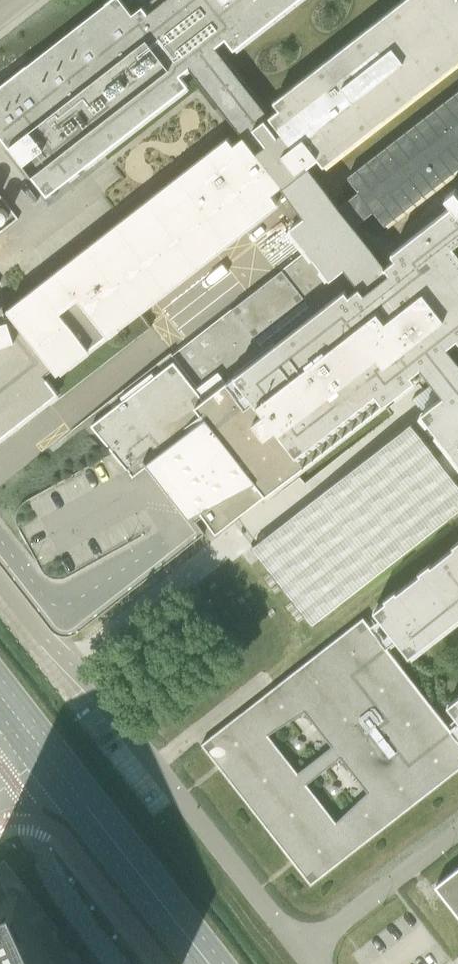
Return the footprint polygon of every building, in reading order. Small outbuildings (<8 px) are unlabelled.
[(274,19),(297,48),(355,2),(353,0),(318,0),(291,21),(284,11),(298,0),(164,0),(147,14),(142,7),(132,15),(120,0),(110,0),(0,86),(0,136),(47,196),(187,86),(179,76),(189,68),(243,138),(233,145),(228,138),(7,310),(10,314),(6,315),(3,305),(0,306),(0,438),(58,393),(44,375),(53,368),(57,374),(278,202),(272,195),(282,187),(304,216),(289,228),(307,250),(280,270),(232,308),(172,355),(198,388),(195,389),(174,361),(155,376),(152,372),(120,397),(123,401),(91,426),(120,465),(131,479),(149,462),(196,523),(202,519),(215,536),(414,377),(411,372),(420,365),(443,395),(420,413),(449,450),(437,459),(411,425),(253,547),(313,625),(457,512),(457,486),(457,485),(457,484),(457,358),(448,345),(457,338),(457,233),(455,230),(457,227),(457,193),(455,189),(445,197),(452,206),(391,253),(395,258),(386,266),(354,225),(373,211),(385,226),(457,169),(457,91),(347,177),(358,191),(339,206),(308,166),(318,159),(324,166),(457,62),(457,0),(404,0),(273,102),(279,109),(269,117),(216,47),(225,40),(234,51),(274,19)] [(373,610),(391,632),(380,640),(363,618),(263,696),(269,704),(242,718),(240,714),(201,744),(310,885),(457,770),(457,741),(455,737),(457,734),(457,719),(447,727),(388,650),(398,642),(409,656),(457,617),(457,544),(373,610)] [(447,704),(457,719),(457,696),(447,704)] [(346,955),(353,963),(457,963),(457,868),(346,955)] [(15,889),(0,896),(0,963),(49,963),(15,889)]
